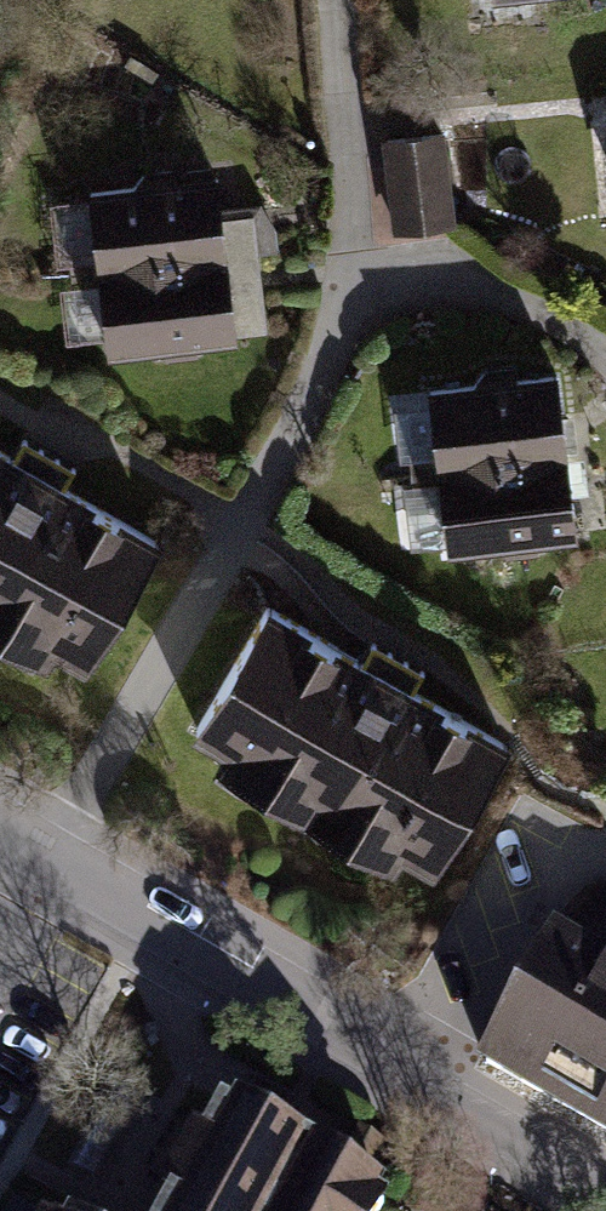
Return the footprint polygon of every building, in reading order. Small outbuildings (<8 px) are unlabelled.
[(443,128),(381,136),(392,227),(454,220),(443,128)] [(80,183),(90,262),(227,246),(218,166),(80,183)] [(227,246),(90,262),(100,344),(175,335),(237,327),(227,246)] [(434,465),(568,449),(558,365),(424,381),(434,465)] [(568,449),(434,465),(445,549),(578,533),(568,449)] [(0,452),(0,636),(42,661),(52,646),(86,665),(157,544),(0,452)] [(267,607),(196,730),(230,750),(221,765),(391,864),(400,849),(434,869),(506,746),(267,607)] [(484,1061),(605,1129),(605,950),(595,970),(549,944),(484,1061)] [(167,1210),(380,1210),(384,1204),(376,1200),(381,1192),(236,1110),(230,1120),(222,1115),(167,1210)]
